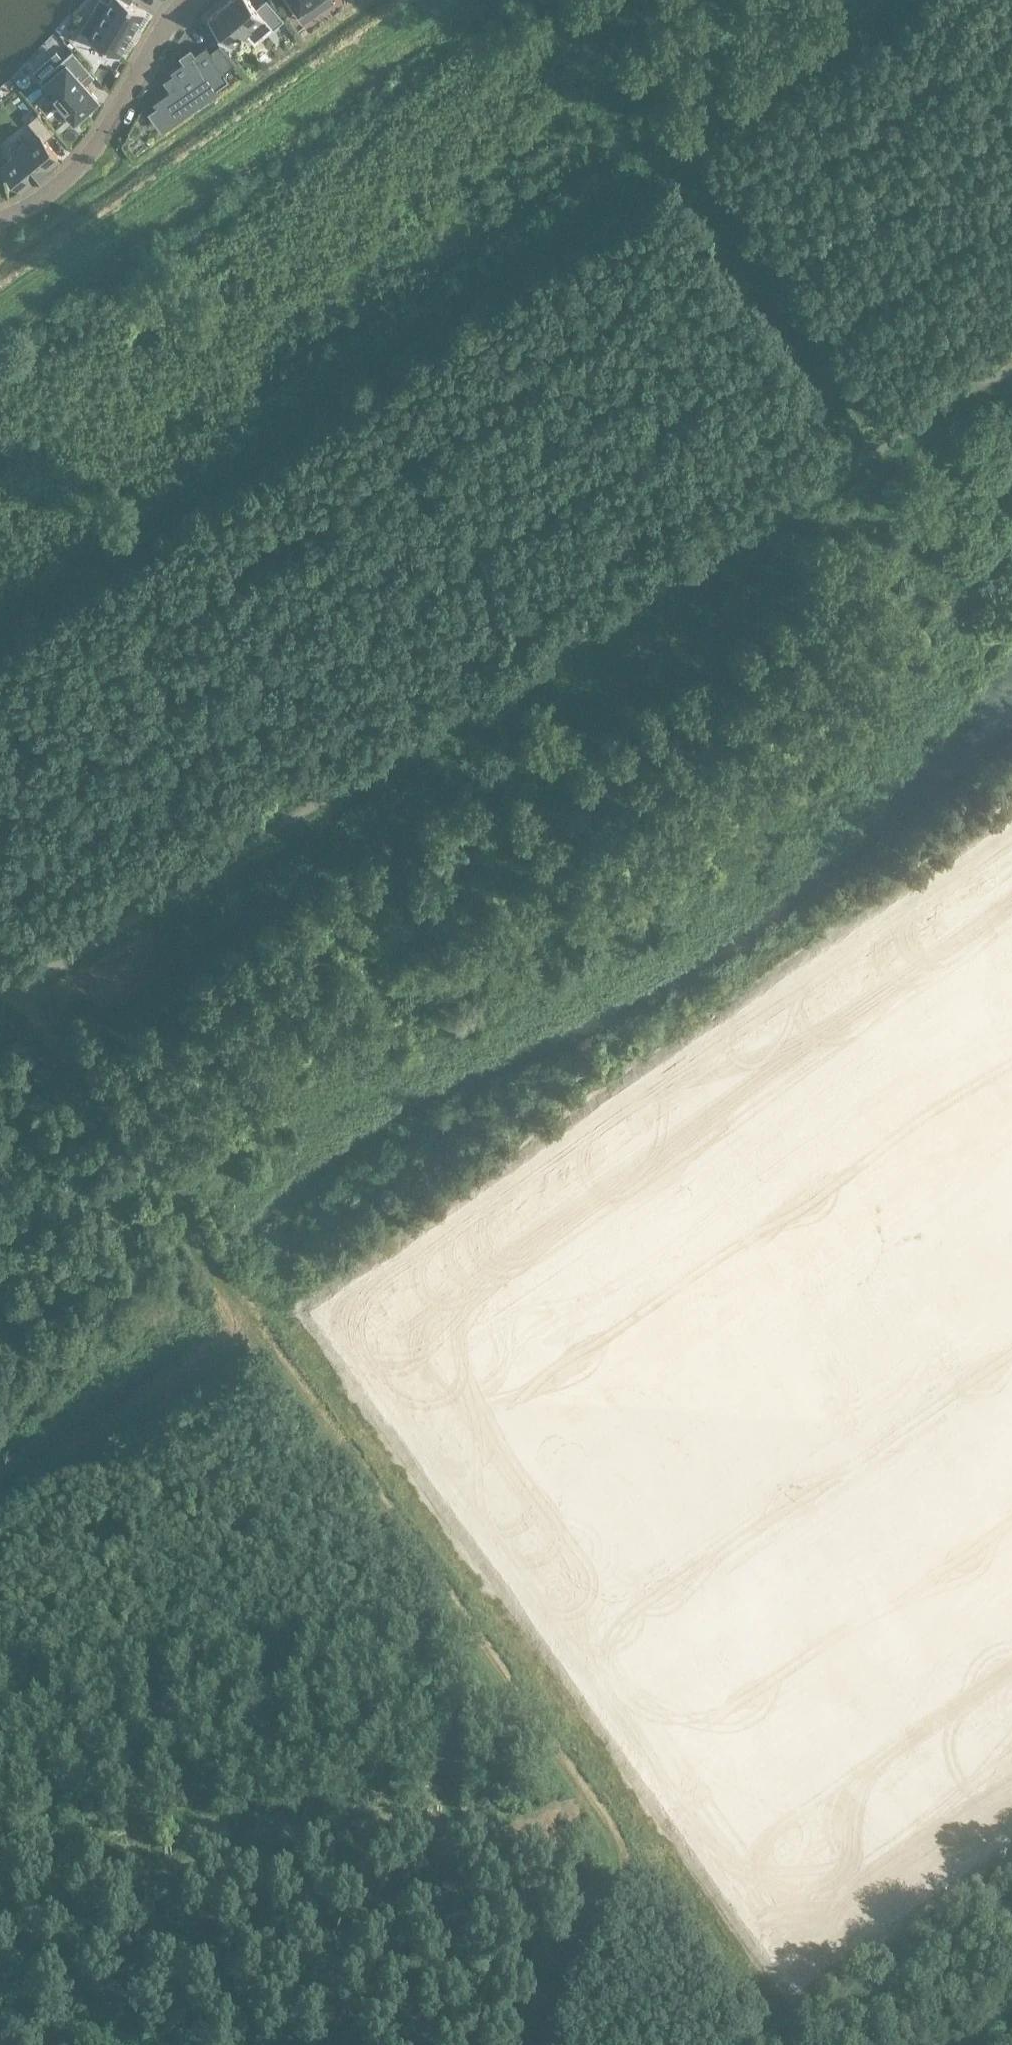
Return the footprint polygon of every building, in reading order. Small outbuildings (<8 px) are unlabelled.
[(80,32),(118,55),(145,10),(129,1),(129,0),(110,0),(108,3),(103,0),(99,0),(80,32)] [(209,17),(208,16),(207,17),(230,45),(232,44),(231,43),(240,35),(241,37),(244,35),(242,33),(262,17),(263,18),(263,17),(273,29),(284,19),(268,0),(263,0),(255,6),(250,0),(229,0),(209,17)] [(294,8),(297,6),(299,8),(311,0),(288,0),(294,8)] [(167,121),(229,78),(224,71),(235,63),(219,44),(210,50),(206,44),(195,52),(191,46),(179,54),(183,60),(170,69),(174,75),(164,81),(170,89),(153,101),(167,121)] [(98,97),(81,78),(90,70),(72,49),(39,78),(65,108),(64,109),(75,123),(89,111),(86,107),(98,97)] [(39,133),(3,162),(21,184),(58,154),(45,138),(54,131),(38,111),(28,120),(39,133)]
